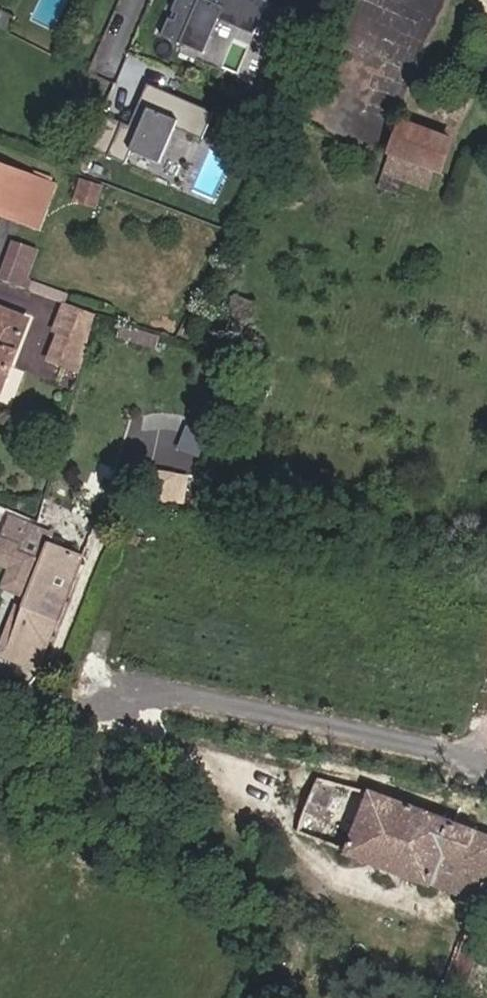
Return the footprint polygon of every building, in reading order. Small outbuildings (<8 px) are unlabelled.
[(218,21),(253,36),(268,2),(264,0),(212,0),(211,2),(205,0),(176,0),(160,36),(203,55),(218,21)] [(2,33),(9,18),(0,13),(0,32),(2,33)] [(159,164),(174,128),(201,139),(213,113),(146,84),(128,125),(105,115),(90,149),(124,164),(130,151),(159,164)] [(407,123),(394,152),(441,170),(443,165),(451,139),(407,123)] [(441,170),(394,152),(388,170),(434,187),(441,170)] [(50,179),(0,160),(0,205),(35,218),(50,179)] [(73,187),(50,179),(36,216),(59,224),(73,187)] [(118,189),(99,183),(93,203),(112,208),(118,189)] [(62,254),(30,242),(15,280),(47,292),(62,254)] [(100,311),(66,299),(58,328),(64,330),(61,342),(69,344),(65,356),(85,362),(100,311)] [(14,314),(9,327),(20,332),(26,319),(14,314)] [(19,403),(28,380),(50,330),(26,319),(20,332),(9,327),(0,324),(0,394),(19,403)] [(57,354),(65,356),(69,344),(61,342),(57,354)] [(184,468),(147,466),(145,493),(183,495),(184,468)] [(60,550),(50,544),(54,533),(12,517),(4,538),(18,544),(16,552),(42,561),(29,595),(23,611),(21,610),(0,657),(38,671),(83,558),(60,550)] [(4,538),(0,546),(0,563),(13,569),(6,585),(29,595),(42,561),(16,552),(18,544),(4,538)] [(320,778),(298,835),(351,857),(349,860),(428,890),(430,886),(479,905),(486,885),(486,838),(374,793),(320,778)] [(463,992),(486,932),(471,926),(448,985),(463,992)]
